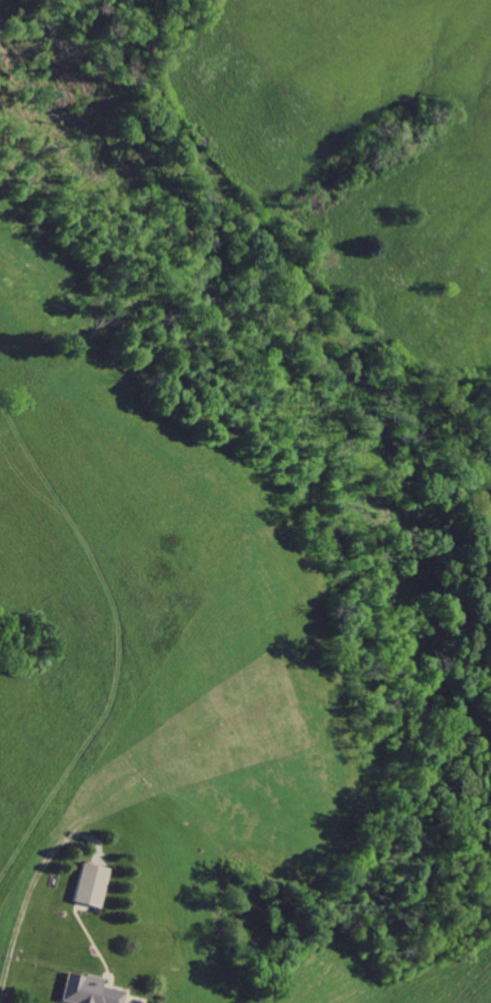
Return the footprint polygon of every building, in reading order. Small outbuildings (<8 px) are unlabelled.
[(87,860),(75,903),(104,911),(115,868),(100,864),(87,860)] [(63,1000),(74,1002),(126,1002),(127,1001),(130,991),(105,984),(106,978),(71,969),(63,1000)]
